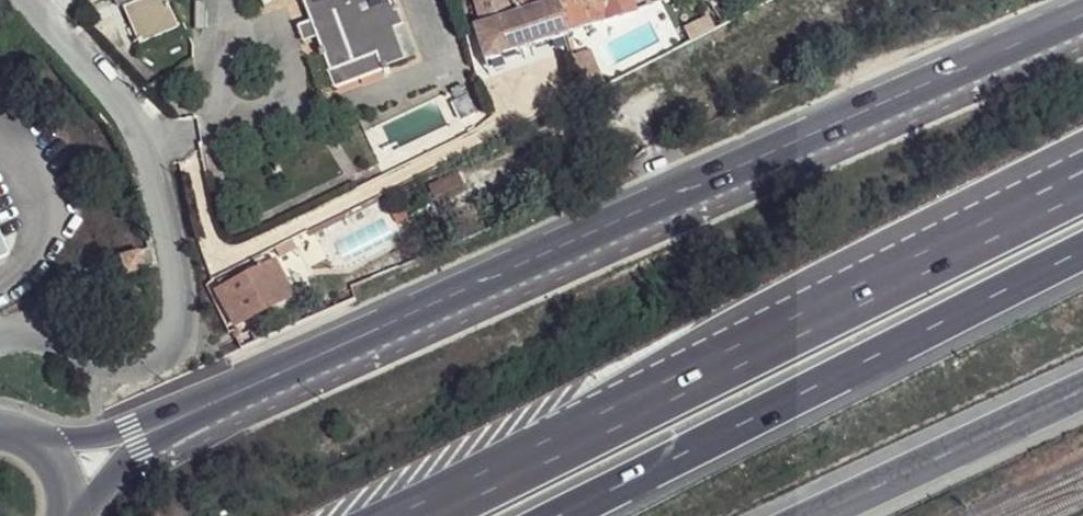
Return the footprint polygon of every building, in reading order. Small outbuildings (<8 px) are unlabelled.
[(115,12),(121,11),(146,0),(110,0),(115,12)] [(121,11),(138,49),(179,29),(168,0),(146,0),(121,11)] [(308,20),(315,38),(324,68),(369,56),(379,71),(402,64),(393,30),(405,28),(395,0),(302,0),(308,20)] [(481,21),(552,0),(476,0),(481,21)] [(490,57),(565,35),(569,32),(567,28),(557,0),(552,0),(481,21),(477,23),(490,57)] [(567,28),(635,8),(632,0),(557,0),(567,28)] [(308,20),(292,23),(299,45),(315,38),(308,20)] [(393,30),(402,64),(416,58),(405,28),(393,30)] [(369,56),(324,68),(330,86),(379,71),(369,56)] [(12,258),(0,230),(0,263),(12,258)] [(281,261),(284,268),(316,252),(309,238),(276,253),(281,261)] [(281,261),(220,289),(236,324),(298,295),(284,268),(281,261)]
